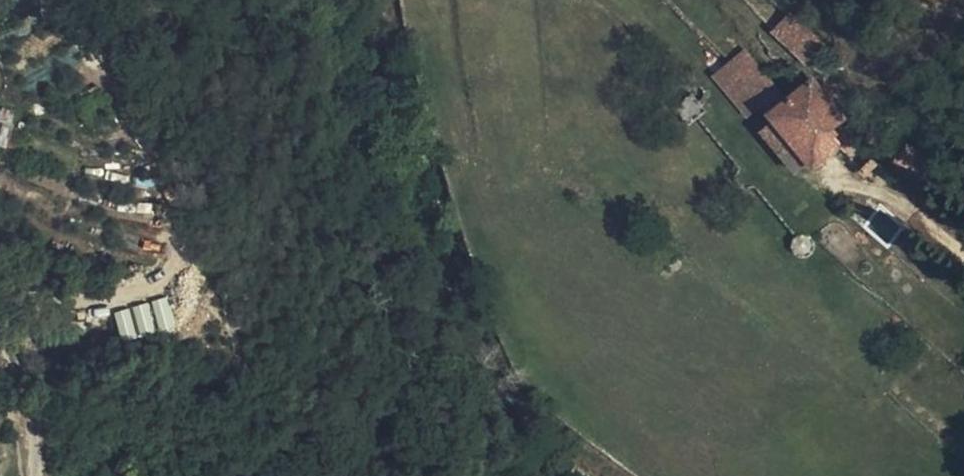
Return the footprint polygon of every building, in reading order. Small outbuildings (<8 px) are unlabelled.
[(803,66),(824,45),(789,11),(768,32),(803,66)] [(710,75),(748,122),(780,96),(742,50),(710,75)] [(780,128),(808,162),(814,170),(840,147),(825,126),(838,116),(812,84),(772,119),(780,128)] [(796,171),(808,162),(780,128),(769,136),(796,171)] [(794,241),(791,246),(791,248),(791,253),(794,258),(798,260),(801,262),(805,262),(810,260),(815,256),(817,251),(817,247),(815,243),(810,238),(807,236),(802,236),(798,238),(794,241)] [(166,296),(113,313),(122,342),(175,325),(166,296)]
